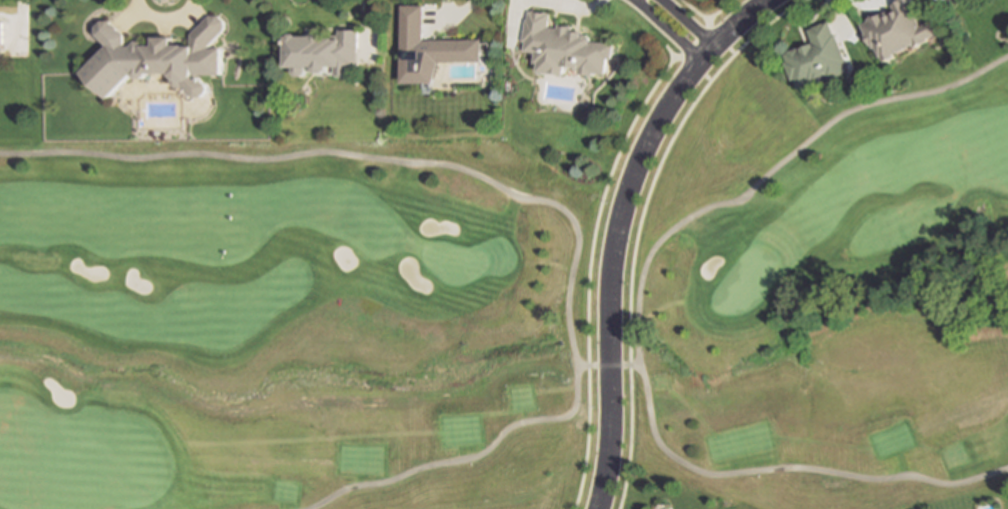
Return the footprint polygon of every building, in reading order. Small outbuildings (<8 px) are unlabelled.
[(899,1),(898,0),(909,0),(922,24),(930,20),(937,33),(929,38),(915,45),(914,42),(894,53),(895,54),(883,61),(882,59),(880,56),(879,57),(873,45),(872,46),(861,26),(862,25),(861,23),(862,22),(883,11),(885,13),(894,8),(893,4),(899,1)] [(422,3),(422,38),(480,37),(480,60),(437,60),(432,80),(400,81),(399,3),(422,3)] [(531,8),(545,10),(545,11),(549,12),(547,25),(556,26),(557,22),(571,24),(571,27),(581,28),(580,32),(582,32),(585,32),(586,34),(590,34),(589,38),(608,41),(613,42),(611,57),(606,57),(604,72),(592,70),(592,73),(578,71),(578,66),(563,64),(562,73),(535,69),(536,60),(532,60),(534,50),(523,48),(524,39),(522,39),(525,17),(526,17),(527,9),(531,9),(531,8)] [(224,28),(208,46),(222,46),(223,72),(198,73),(209,82),(209,89),(204,94),(197,94),(185,84),(184,85),(178,85),(174,81),(174,76),(175,74),(172,71),(148,71),(148,72),(145,76),(138,76),(134,72),(134,71),(133,71),(109,96),(82,70),(108,43),(97,32),(97,24),(102,19),(110,19),(125,34),(125,43),(133,44),(133,42),(137,39),(143,39),(147,42),(157,42),(157,34),(175,34),(176,42),(187,42),(187,43),(192,43),(191,32),(209,14),(218,14),(224,20),(224,28)] [(830,19),(846,62),(842,63),(845,69),(846,72),(830,78),(829,75),(797,87),(794,78),(791,79),(785,62),(787,61),(784,53),(787,52),(787,50),(799,45),(800,47),(813,42),(807,28),(827,20),(830,19)] [(359,29),(359,50),(358,50),(358,66),(351,66),(351,70),(349,70),(349,74),(335,73),(335,64),(327,64),(327,67),(323,70),(315,70),(312,68),(312,64),(305,64),(305,71),(301,75),(295,75),(291,71),(291,64),(283,65),(284,34),(287,34),(289,32),(294,32),(296,34),(310,34),(310,33),(321,33),(321,34),(323,34),(323,36),(333,36),(333,38),(338,38),(338,30),(358,29),(359,29)]
